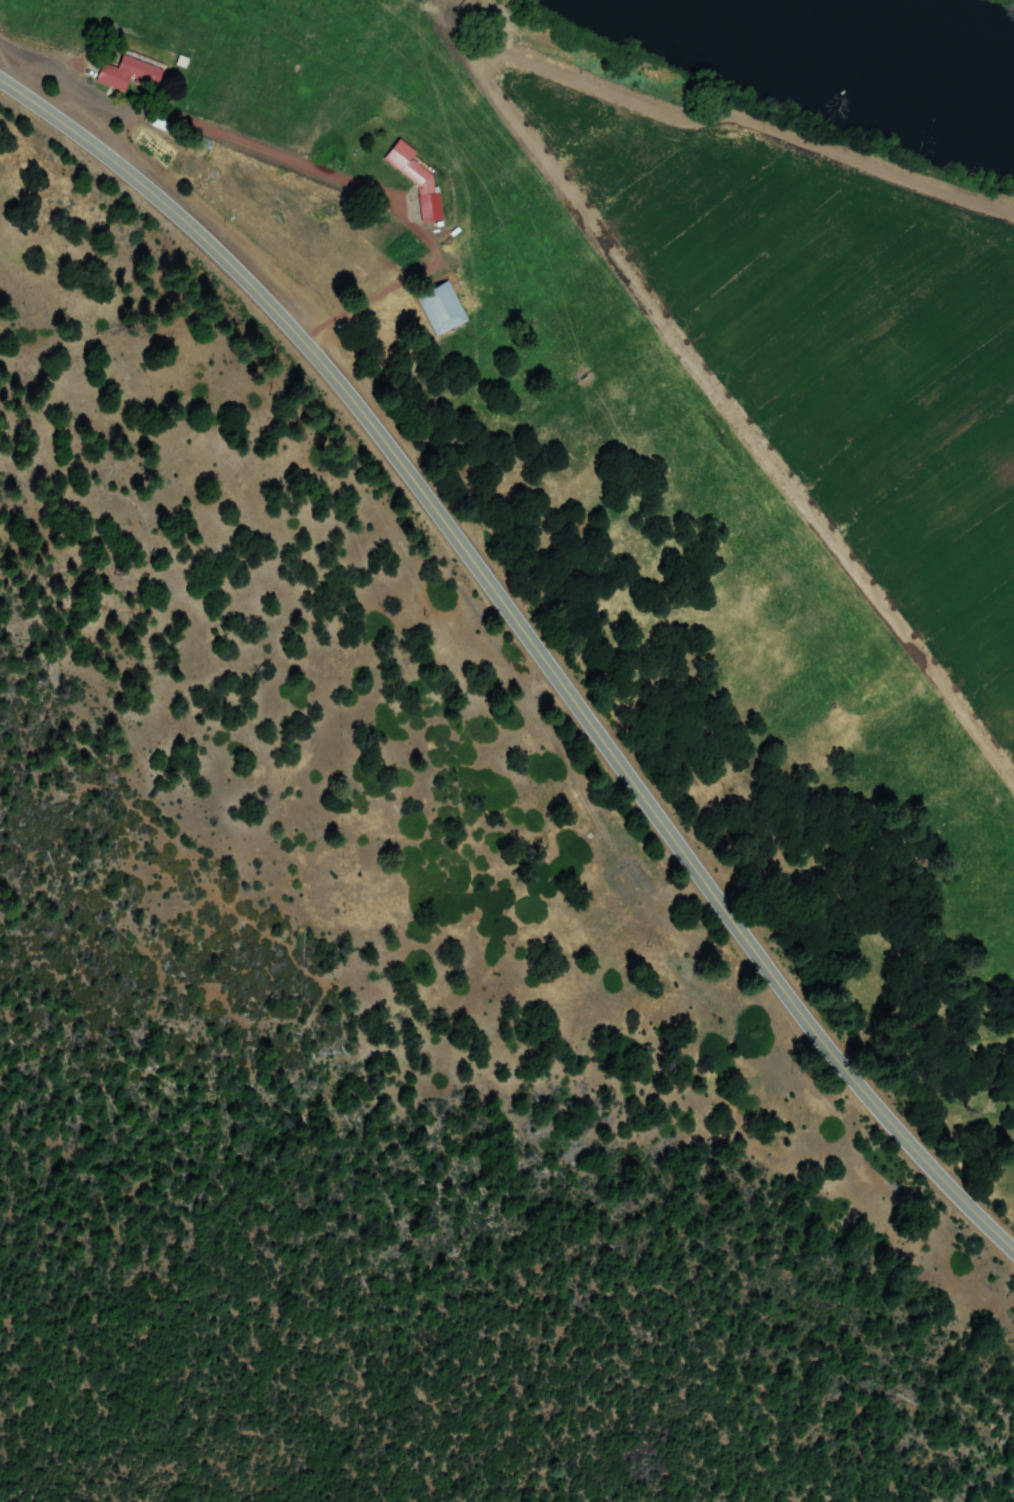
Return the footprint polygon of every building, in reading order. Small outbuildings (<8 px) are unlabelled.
[(96,81),(125,92),(130,78),(144,83),(147,75),(160,81),(164,69),(123,53),(118,67),(103,62),(96,81)] [(423,222),(444,219),(441,194),(436,190),(434,173),(412,159),(418,150),(399,137),(383,160),(419,185),(423,222)] [(420,298),(438,335),(469,320),(451,283),(420,298)]
